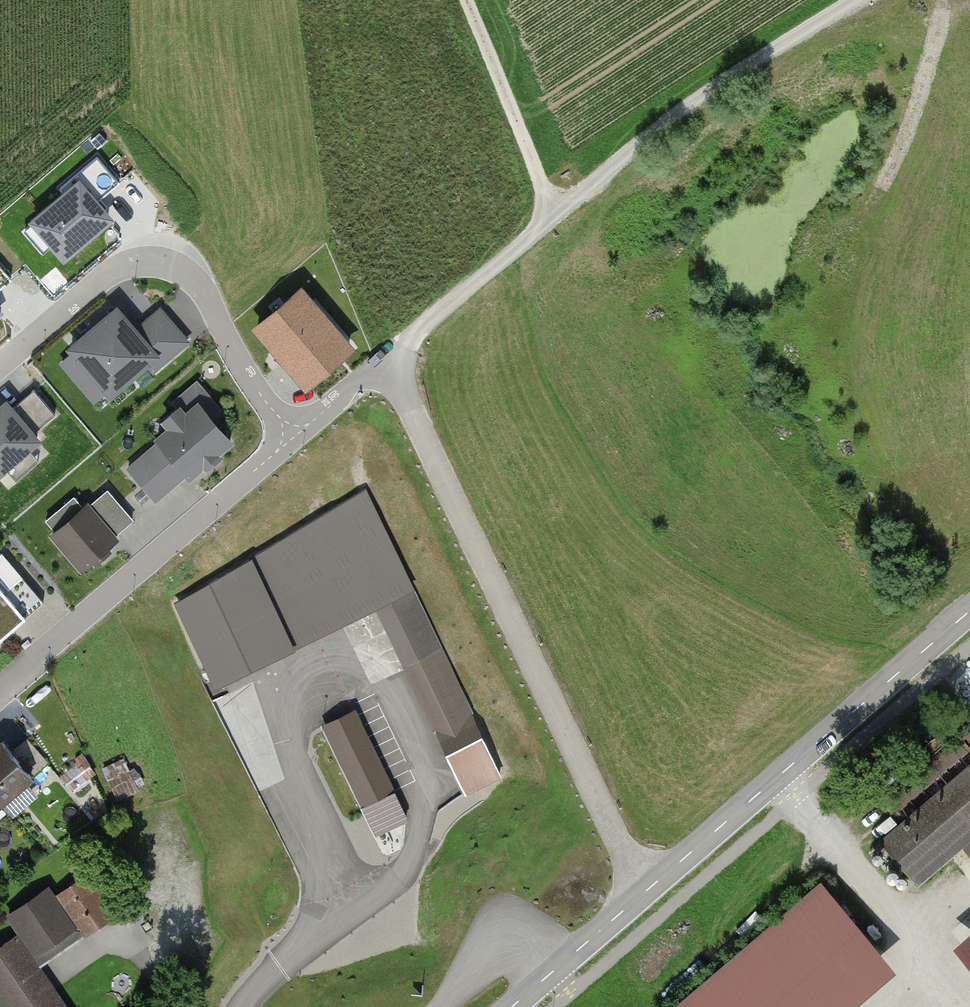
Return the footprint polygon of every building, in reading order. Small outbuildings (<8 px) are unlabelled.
[(351,354),(303,298),(257,336),(306,393),(351,354)] [(134,337),(116,317),(71,356),(74,359),(64,368),(95,403),(102,396),(109,404),(149,369),(154,374),(187,345),(160,314),(134,337)] [(0,413),(0,479),(38,446),(32,439),(55,419),(34,395),(12,415),(6,408),(0,413)] [(190,484),(231,448),(198,409),(186,420),(180,414),(164,428),(169,435),(155,446),(157,449),(132,470),(157,499),(184,476),(190,484)] [(364,488),(179,595),(220,676),(375,605),(467,789),(504,773),(364,488)] [(74,499),(45,524),(56,536),(52,539),(81,573),(116,544),(112,539),(131,523),(107,495),(85,513),(74,499)] [(0,582),(0,644),(31,618),(0,582)] [(357,705),(322,719),(377,832),(411,815),(357,705)] [(0,735),(0,783),(10,795),(44,767),(10,726),(0,735)] [(124,754),(104,766),(121,796),(141,785),(124,754)] [(881,840),(919,884),(969,839),(969,763),(881,840)] [(10,795),(0,783),(0,803),(10,795)] [(0,950),(0,996),(8,1006),(72,1006),(40,959),(114,909),(91,875),(60,897),(54,889),(11,918),(22,935),(0,950)] [(678,1006),(859,1006),(896,976),(820,887),(678,1006)] [(957,948),(969,963),(969,938),(957,948)]
